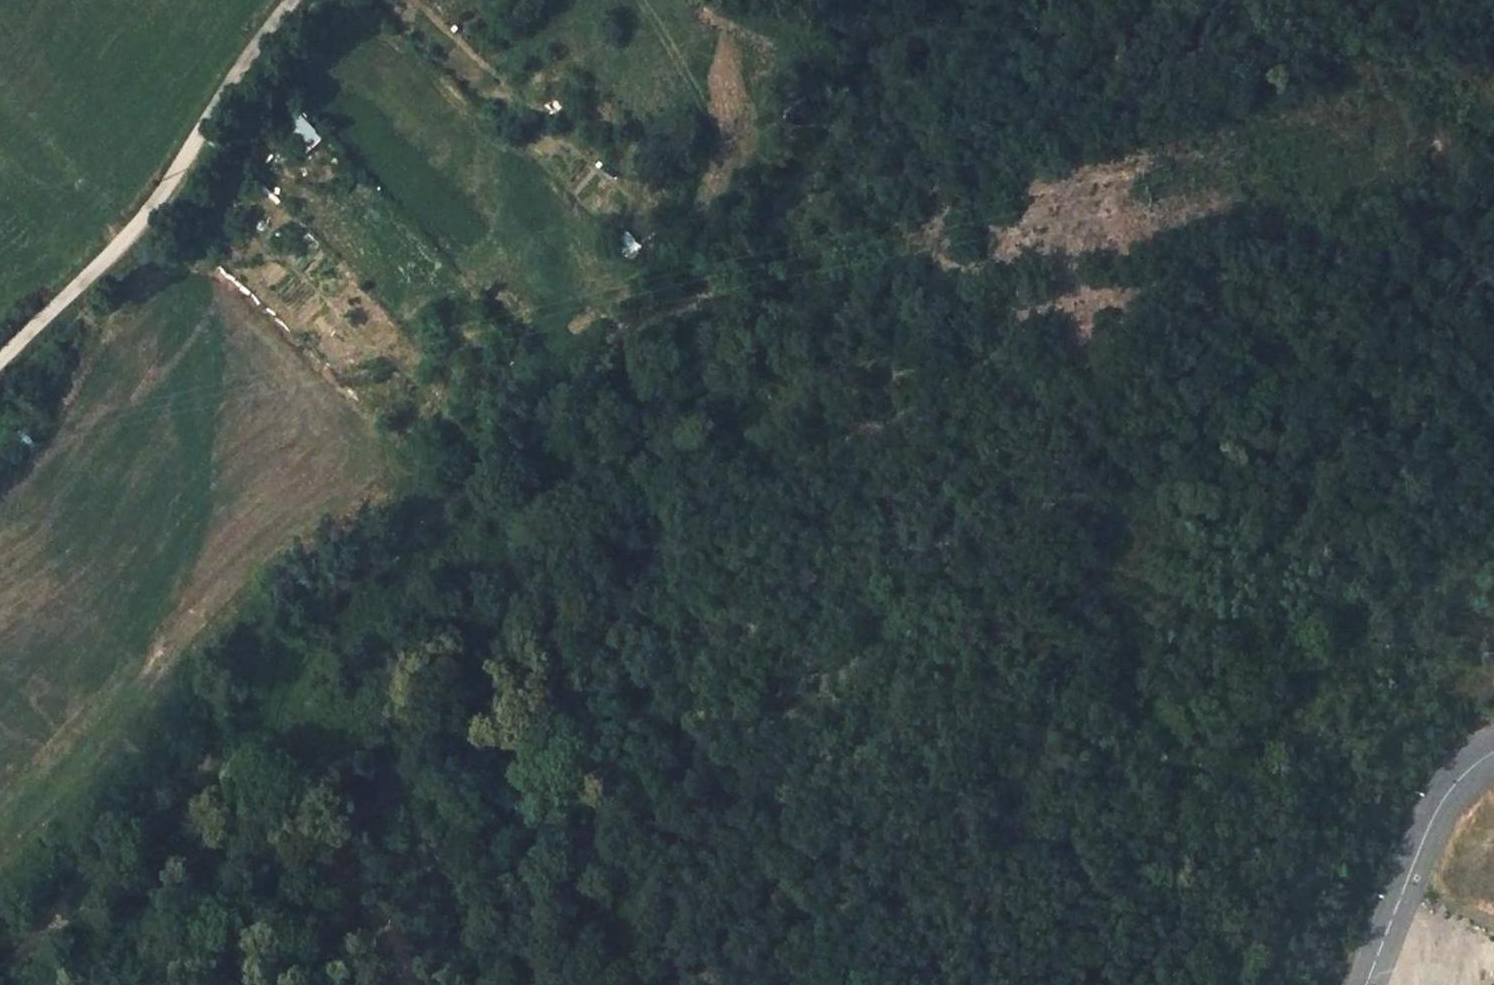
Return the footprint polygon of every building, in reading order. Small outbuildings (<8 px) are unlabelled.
[(294,109),(280,123),(302,146),(316,132),(294,109)] [(635,237),(623,226),(611,240),(622,251),(635,237)]
